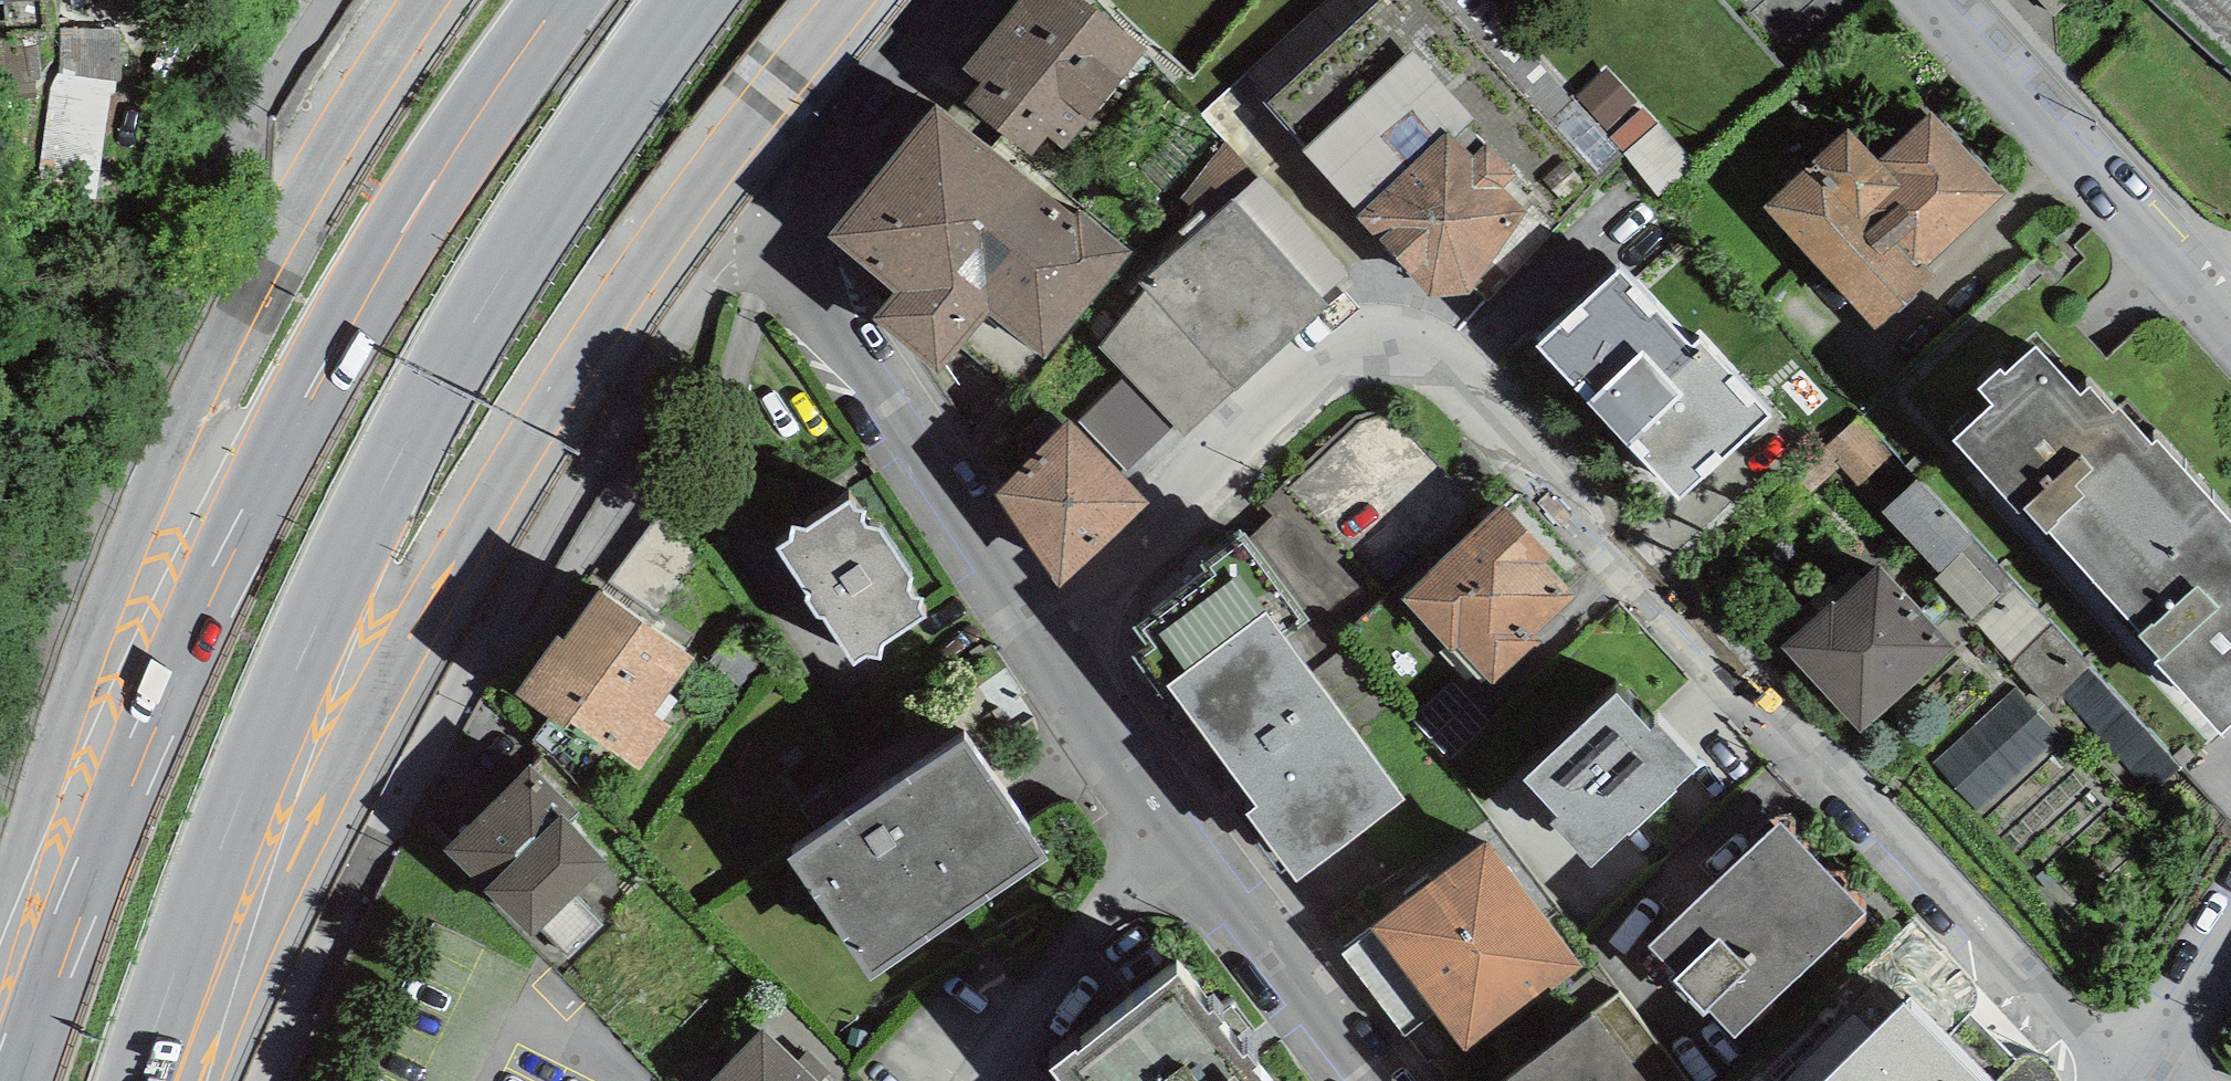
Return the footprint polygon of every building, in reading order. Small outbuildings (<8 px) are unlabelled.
[(965,69),(982,83),(966,103),(1032,156),(1048,136),(1065,150),(1146,50),(1084,0),(1021,0),(965,69)] [(1265,155),(1291,131),(1264,104),(1373,0),(1312,0),(1210,97),(1265,155)] [(123,31),(59,28),(62,75),(122,81),(123,31)] [(0,48),(0,98),(42,92),(35,43),(0,48)] [(1430,299),(1470,297),(1527,212),(1503,188),(1517,175),(1487,146),(1474,156),(1456,138),(1476,120),(1414,51),(1307,147),(1303,151),(1360,214),(1356,218),(1430,299)] [(98,199),(122,81),(62,75),(50,84),(38,189),(98,199)] [(825,235),(896,295),(1006,162),(935,103),(825,235)] [(1847,132),(1765,207),(1874,325),(1928,276),(1919,267),(1999,194),(1930,118),(1878,166),(1847,132)] [(1233,201),(1257,180),(1228,144),(1184,197),(1211,220),(1233,201)] [(1075,215),(1006,162),(896,295),(874,320),(939,372),(989,315),(1047,361),(1134,253),(1080,210),(1075,215)] [(1233,201),(1320,296),(1348,270),(1263,175),(1257,180),(1233,201)] [(1175,427),(1185,438),(1235,390),(1236,392),(1330,307),(1320,296),(1233,201),(1211,220),(1140,284),(1146,291),(1100,347),(1127,376),(1175,427)] [(1539,348),(1681,500),(1773,418),(1701,341),(1693,349),(1621,271),(1539,348)] [(2049,530),(2098,584),(2203,488),(2157,438),(2152,442),(2119,406),(2113,411),(2089,385),(2081,393),(2036,344),(2005,372),(2000,367),(1976,389),(1991,405),(1951,441),(2019,515),(2025,509),(2046,532),(2049,530)] [(1127,471),(1175,427),(1127,376),(1079,422),(1127,471)] [(1883,513),(1918,480),(1860,416),(1824,450),(1883,513)] [(1071,423),(994,493),(1061,586),(1148,504),(1071,423)] [(1883,513),(1941,573),(1974,541),(1918,480),(1883,513)] [(2203,488),(2098,584),(2143,633),(2140,637),(2161,659),(2155,665),(2221,736),(2230,727),(2230,519),(2203,488)] [(880,658),(882,645),(925,618),(919,608),(921,599),(913,599),(909,591),(911,580),(880,530),(866,526),(861,520),(864,511),(855,510),(849,502),(806,530),(793,528),(790,542),(777,549),(808,595),(806,601),(817,618),(824,617),(852,664),(866,657),(880,658)] [(1550,557),(1503,505),(1398,600),(1450,657),(1458,650),(1492,688),(1544,642),(1539,636),(1579,600),(1545,562),(1550,557)] [(657,616),(709,545),(661,511),(610,582),(657,616)] [(1259,807),(1248,815),(1297,882),(1407,801),(1285,637),(1309,620),(1244,533),(1199,567),(1204,574),(1130,629),(1144,648),(1131,658),(1158,693),(1169,685),(1259,807)] [(1935,579),(2013,666),(2057,625),(1974,541),(1941,573),(1935,579)] [(1781,647),(1862,735),(1956,649),(1879,565),(1834,604),(1832,601),(1781,647)] [(558,635),(515,694),(565,730),(571,721),(638,770),(670,726),(654,715),(695,658),(600,589),(563,639),(558,635)] [(2059,695),(2090,669),(2057,625),(2013,666),(2049,707),(2059,695)] [(731,638),(711,661),(746,693),(767,671),(731,638)] [(2151,796),(2181,769),(2090,669),(2059,695),(2151,796)] [(1979,814),(2061,739),(2015,689),(1933,764),(1979,814)] [(1550,825),(1591,868),(1627,834),(1630,836),(1677,792),(1675,790),(1698,769),(1658,725),(1651,732),(1617,694),(1524,781),(1558,818),(1550,825)] [(965,741),(788,858),(871,980),(1050,858),(965,741)] [(530,765),(444,852),(531,936),(607,867),(569,822),(579,814),(530,765)] [(1735,1039),(1867,914),(1780,822),(1649,947),(1678,977),(1673,983),(1705,1016),(1709,1012),(1735,1039)] [(1484,843),(1372,931),(1437,1013),(1464,1048),(1576,962),(1484,843)] [(1407,1036),(1437,1013),(1372,931),(1342,954),(1407,1036)] [(1235,1076),(1239,1080),(1260,1080),(1253,1072),(1258,1066),(1249,1056),(1245,1060),(1219,1028),(1224,1024),(1214,1012),(1210,1016),(1178,976),(1078,1055),(1075,1052),(1050,1071),(1058,1080),(1229,1080),(1235,1076)] [(1621,994),(1591,1015),(1593,1017),(1508,1080),(1686,1080),(1621,994)] [(1905,1007),(1828,1080),(1976,1080),(1905,1007)] [(797,1063),(761,1028),(710,1080),(816,1080),(797,1063)] [(816,1080),(824,1080),(832,1073),(809,1051),(797,1063),(816,1080)]
